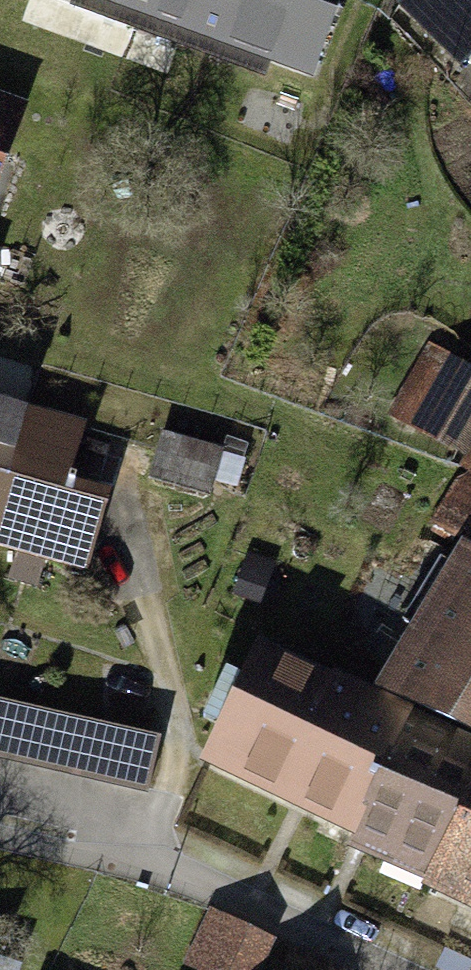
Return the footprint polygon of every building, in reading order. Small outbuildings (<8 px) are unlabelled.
[(340,0),(98,0),(326,56),(340,0)] [(466,0),(389,0),(384,9),(441,65),(470,41),(470,5),(466,0)] [(0,107),(0,139),(10,111),(0,107)] [(413,347),(370,430),(448,470),(470,426),(470,377),(413,347)] [(70,579),(93,493),(59,484),(72,434),(0,415),(0,560),(70,579)] [(214,457),(156,435),(137,484),(195,506),(214,457)] [(187,755),(470,914),(470,462),(431,532),(451,543),(353,715),(244,654),(187,755)] [(269,947),(206,915),(180,964),(192,969),(257,969),(269,947)]
